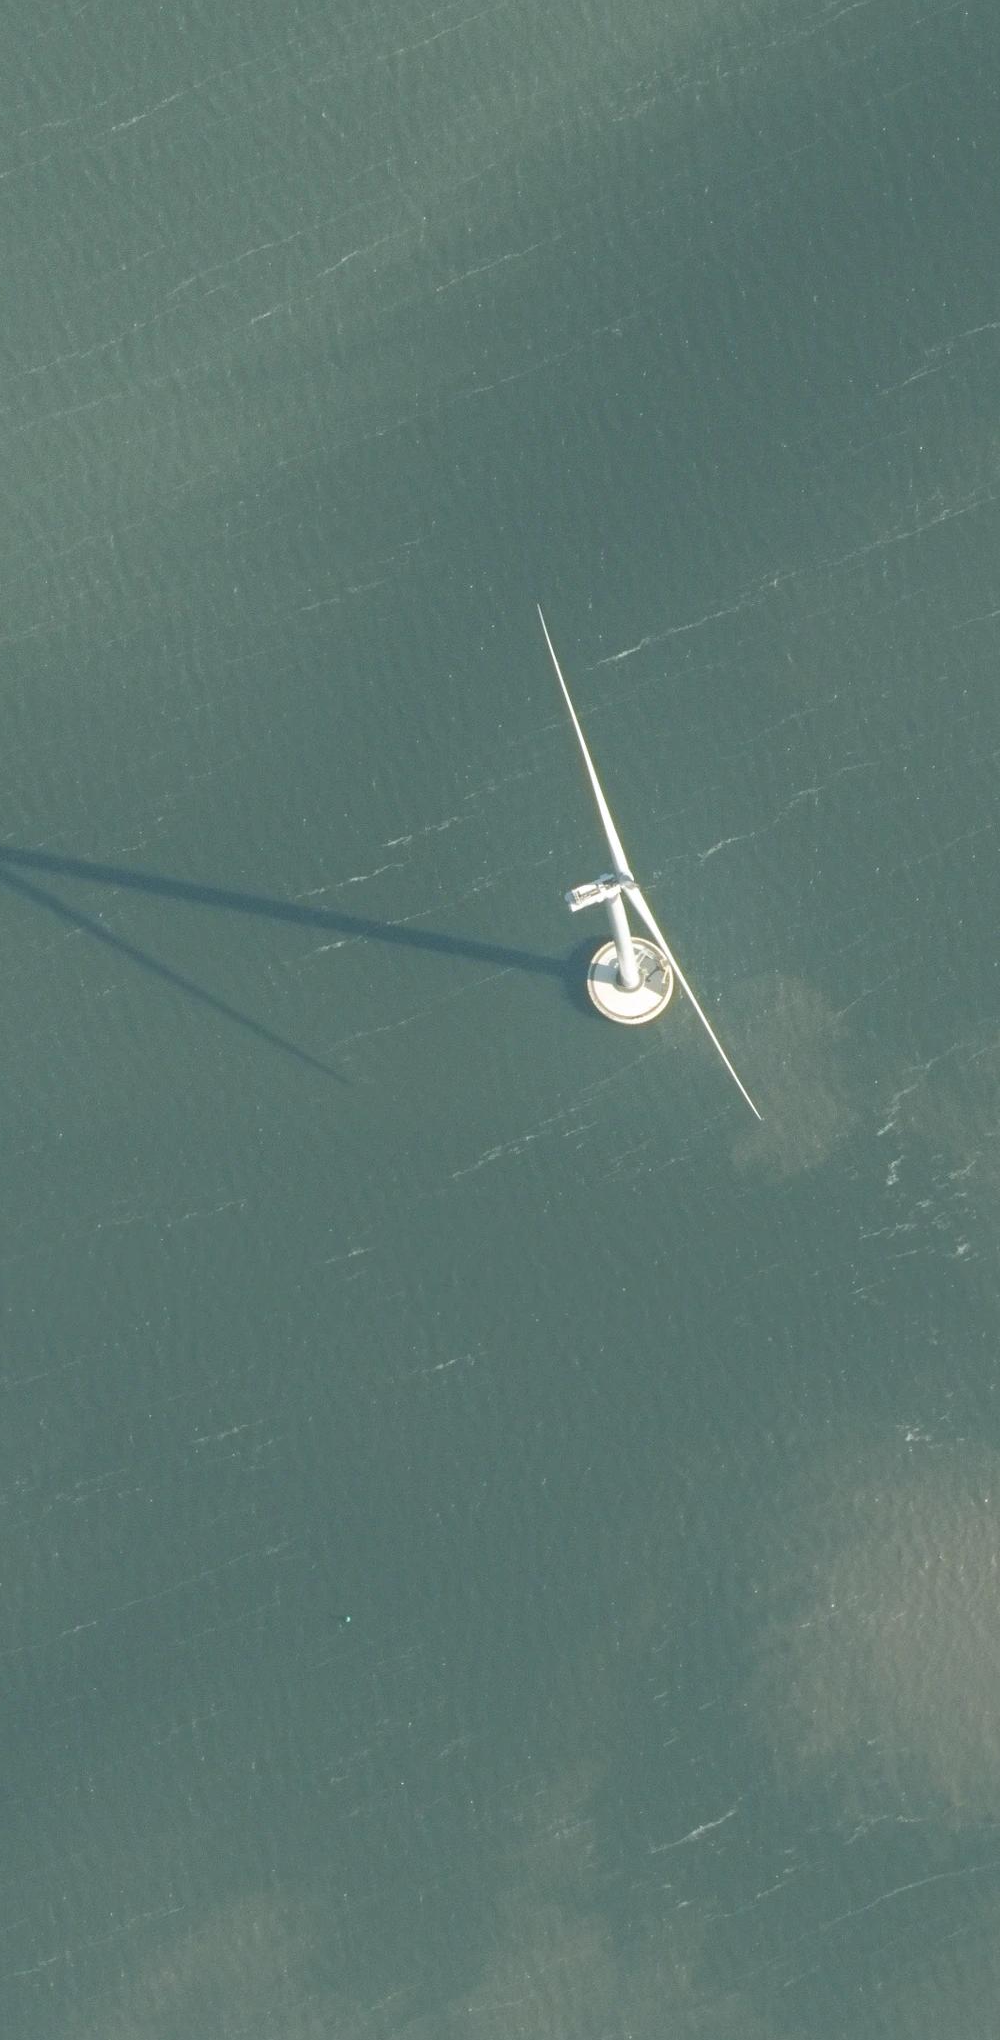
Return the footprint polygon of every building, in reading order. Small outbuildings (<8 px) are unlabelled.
[(632,980),(632,978),(632,977),(631,975),(630,974),(629,973),(628,972),(627,972),(625,971),(624,971),(622,971),(621,972),(619,972),(618,973),(617,974),(616,975),(616,977),(615,978),(615,980),(615,981),(616,983),(616,984),(617,985),(618,986),(619,987),(621,988),(622,988),(624,988),(625,988),(627,988),(628,987),(629,986),(630,985),(631,984),(632,983),(632,981),(632,980)]
